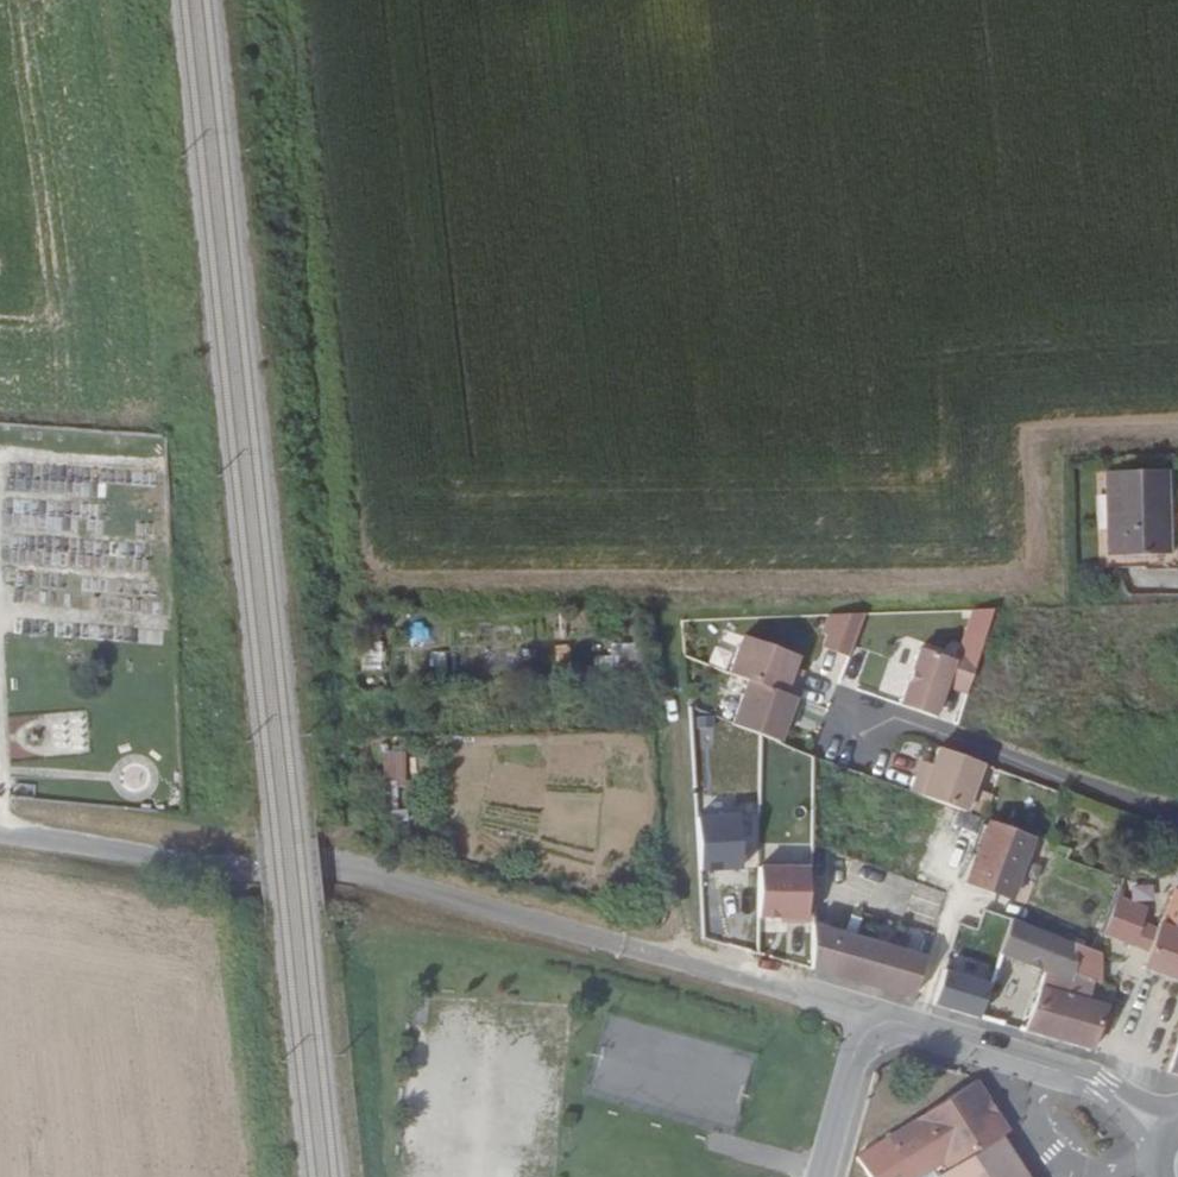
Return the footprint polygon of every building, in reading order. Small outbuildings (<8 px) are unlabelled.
[(1165,557),(1163,478),(1107,479),(1109,558),(1165,557)] [(820,651),(845,661),(860,618),(832,619),(820,651)] [(742,636),(728,673),(749,680),(788,695),(796,676),(786,672),(793,653),(742,636)] [(996,664),(1004,646),(993,642),(986,660),(996,664)] [(943,686),(967,693),(978,660),(955,653),(951,663),(917,651),(898,705),(932,717),(943,686)] [(790,717),(795,698),(788,695),(749,680),(733,727),(776,742),(784,715),(790,717)] [(729,726),(689,714),(692,741),(723,749),(729,726)] [(922,775),(911,771),(904,791),(957,811),(975,765),(932,749),(922,775)] [(401,781),(400,750),(377,751),(379,782),(401,781)] [(971,788),(962,808),(982,816),(990,796),(971,788)] [(733,792),(693,798),(696,818),(736,812),(733,792)] [(1038,827),(987,811),(983,822),(1034,840),(1038,827)] [(687,816),(685,870),(737,872),(739,818),(687,816)] [(966,871),(1016,889),(1034,840),(983,822),(966,871)] [(746,920),(802,922),(804,866),(748,865),(746,920)] [(1142,970),(1177,985),(1177,889),(1173,887),(1146,958),(1142,970)] [(1114,908),(1102,941),(1134,954),(1146,920),(1114,908)] [(1004,948),(1045,963),(1022,1033),(1106,1059),(1114,1035),(1121,1037),(1125,1026),(1105,1020),(1107,1013),(1078,1003),(1087,979),(1061,968),(1067,949),(1021,931),(1011,927),(1009,933),(1004,948)] [(924,960),(816,928),(817,973),(910,1000),(924,960)] [(1103,962),(1095,959),(1067,949),(1061,968),(1087,979),(1096,983),(1103,962)] [(945,972),(931,1004),(981,1019),(993,985),(945,972)] [(1163,1076),(1177,1081),(1177,1032),(1163,1076)] [(1002,1141),(1010,1136),(978,1085),(887,1142),(909,1176),(929,1176),(944,1167),(949,1175),(945,1176),(1025,1176),(1002,1141)]
